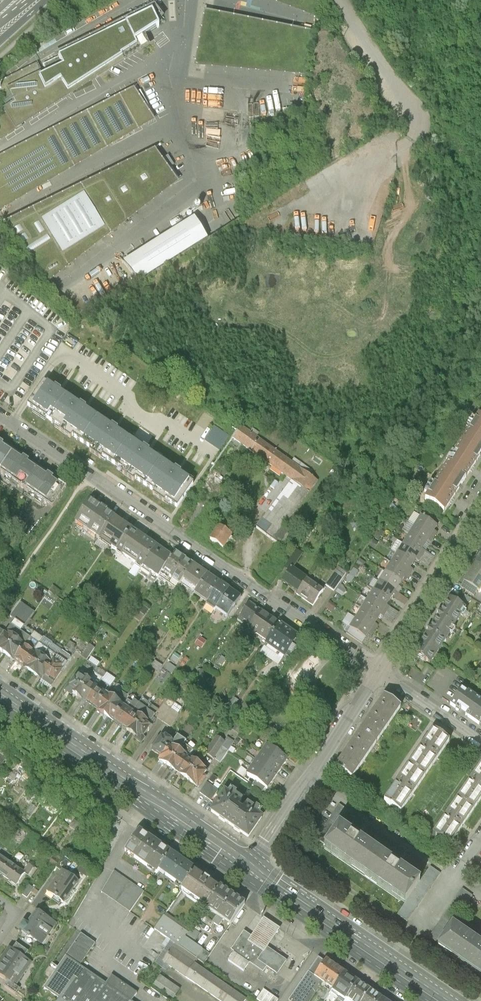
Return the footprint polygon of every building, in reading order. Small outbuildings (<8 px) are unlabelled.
[(316,21),(318,0),(261,0),(316,21)] [(3,114),(4,116),(0,119),(0,144),(152,51),(147,41),(161,31),(159,27),(166,22),(156,9),(55,58),(56,61),(43,67),(46,72),(41,74),(37,66),(0,85),(0,94),(8,111),(3,114)] [(156,124),(135,91),(0,159),(0,165),(1,167),(0,168),(0,214),(156,124)] [(156,154),(6,226),(45,290),(180,186),(156,154)] [(121,257),(57,295),(83,319),(141,284),(129,268),(121,257)] [(154,273),(142,258),(129,268),(141,284),(154,273)] [(61,391),(55,387),(54,389),(47,384),(33,405),(48,416),(51,411),(55,414),(66,397),(60,393),(61,391)] [(79,406),(66,397),(55,414),(66,421),(64,425),(84,439),(98,419),(85,410),(86,408),(81,404),(79,406)] [(467,433),(480,442),(480,419),(478,417),(467,433)] [(111,428),(98,419),(84,439),(116,460),(130,440),(117,431),(118,430),(112,426),(111,428)] [(293,482),(309,494),(318,481),(243,428),(234,440),(293,482)] [(456,450),(476,463),(480,455),(480,442),(467,433),(456,450)] [(143,449),(130,440),(116,460),(148,482),(161,462),(148,453),(150,451),(144,447),(143,449)] [(0,442),(0,470),(13,451),(0,442)] [(456,450),(446,467),(465,479),(476,463),(456,450)] [(26,490),(40,470),(13,451),(0,470),(0,473),(26,490)] [(316,456),(312,461),(320,466),(324,461),(316,456)] [(174,471),(161,462),(148,482),(153,486),(152,487),(174,503),(189,481),(180,475),(181,473),(175,469),(174,471)] [(446,467),(435,484),(455,496),(465,479),(446,467)] [(67,488),(40,470),(26,490),(53,509),(67,488)] [(229,481),(215,470),(199,491),(214,502),(229,481)] [(111,485),(115,478),(105,472),(101,480),(111,485)] [(309,494),(293,482),(258,528),(283,549),(292,536),(283,529),(309,494)] [(444,513),(455,496),(435,484),(424,500),(444,513)] [(112,518),(90,502),(76,522),(99,538),(112,518)] [(215,523),(219,526),(223,528),(230,517),(223,512),(215,523)] [(435,528),(419,517),(413,527),(429,537),(433,532),(435,528)] [(99,538),(117,551),(131,531),(112,518),(99,538)] [(223,528),(219,526),(211,538),(224,546),(232,534),(223,528)] [(429,537),(413,527),(407,536),(423,546),(427,541),(429,537)] [(156,548),(131,531),(117,551),(142,568),(156,548)] [(436,534),(433,532),(429,537),(427,541),(431,543),(436,534)] [(423,546),(407,536),(403,542),(406,544),(404,547),(418,555),(421,550),(423,546)] [(418,555),(404,547),(398,556),(411,565),(413,563),(418,555)] [(171,559),(156,548),(142,568),(157,579),(161,573),(171,559)] [(433,557),(421,550),(418,555),(413,563),(416,565),(418,561),(427,567),(433,557)] [(161,573),(171,579),(184,559),(175,553),(171,559),(161,573)] [(411,565),(398,556),(392,565),(406,574),(409,569),(411,565)] [(193,565),(184,559),(171,579),(179,585),(182,580),(193,565)] [(358,572),(365,564),(358,559),(352,568),(358,572)] [(472,572),(480,578),(480,565),(478,563),(472,572)] [(207,575),(193,565),(182,580),(197,590),(207,575)] [(406,574),(392,565),(386,574),(400,583),(403,578),(406,574)] [(284,580),(299,591),(308,578),(293,567),(284,580)] [(344,580),(349,584),(358,573),(353,569),(344,580)] [(413,571),(409,569),(406,574),(403,578),(407,580),(413,571)] [(472,572),(466,581),(480,590),(480,591),(480,578),(472,572)] [(400,583),(386,574),(380,583),(394,592),(397,587),(400,583)] [(220,584),(207,575),(197,590),(194,595),(207,603),(207,602),(220,584)] [(335,577),(329,586),(335,591),(341,581),(335,577)] [(297,594),(313,605),(324,590),(308,578),(299,591),(297,594)] [(476,596),(480,590),(466,581),(462,588),(476,596)] [(394,592),(380,583),(375,592),(388,601),(391,596),(394,592)] [(207,602),(216,609),(229,590),(220,584),(207,602)] [(340,585),(334,592),(341,597),(346,591),(340,585)] [(53,586),(45,598),(55,604),(62,593),(53,586)] [(391,596),(404,605),(407,600),(397,594),(401,589),(397,587),(394,592),(391,596)] [(241,598),(229,590),(216,609),(228,617),(241,598)] [(388,601),(375,592),(369,601),(385,612),(388,607),(385,605),(388,601)] [(452,598),(434,625),(450,635),(467,607),(452,598)] [(385,612),(369,601),(363,611),(379,621),(382,616),(385,612)] [(11,616),(16,619),(24,626),(34,611),(20,602),(11,616)] [(251,628),(263,610),(252,602),(239,620),(251,628)] [(148,609),(141,604),(133,616),(140,620),(148,609)] [(397,613),(388,607),(385,612),(382,616),(392,622),(397,613)] [(268,640),(280,622),(263,610),(251,628),(268,640)] [(379,621),(363,611),(357,620),(373,630),(376,626),(379,621)] [(343,624),(351,629),(357,620),(349,614),(343,624)] [(21,631),(24,626),(16,619),(12,624),(21,631)] [(373,630),(357,620),(351,629),(367,639),(370,634),(373,630)] [(280,622),(268,640),(267,642),(287,655),(293,647),(300,636),(280,622)] [(432,663),(450,635),(434,625),(416,653),(432,663)] [(21,631),(31,637),(34,632),(24,626),(21,631)] [(378,627),(376,626),(373,630),(370,634),(373,636),(378,627)] [(31,637),(39,643),(43,638),(34,632),(31,637)] [(4,654),(14,640),(4,633),(0,639),(0,652),(4,654)] [(44,637),(43,638),(39,643),(49,650),(53,644),(53,643),(44,637)] [(197,637),(195,644),(202,646),(205,639),(197,637)] [(23,646),(14,640),(4,654),(13,661),(23,646)] [(62,650),(53,644),(49,650),(58,656),(62,650)] [(151,651),(141,644),(137,649),(148,656),(151,651)] [(13,661),(23,667),(33,653),(23,646),(13,661)] [(297,650),(293,647),(287,655),(284,659),(288,662),(297,650)] [(42,659),(33,653),(23,667),(32,674),(42,659)] [(52,666),(42,659),(32,674),(42,680),(45,676),(52,666)] [(52,666),(45,676),(48,679),(49,677),(54,681),(61,671),(60,670),(62,666),(55,661),(52,666)] [(77,697),(87,682),(80,676),(78,679),(76,677),(70,686),(69,685),(65,691),(72,696),(73,694),(77,697)] [(87,682),(77,697),(81,699),(87,702),(97,688),(87,682)] [(115,689),(120,693),(124,687),(119,684),(115,689)] [(96,709),(106,694),(97,688),(87,702),(96,709)] [(480,726),(480,703),(461,689),(450,705),(480,726)] [(106,694),(96,709),(104,714),(114,700),(106,694)] [(386,697),(361,733),(377,744),(402,708),(386,697)] [(143,698),(140,703),(149,709),(152,704),(143,698)] [(129,707),(135,710),(140,703),(135,699),(129,707)] [(164,705),(171,709),(175,703),(169,699),(164,705)] [(104,714),(114,721),(124,707),(114,700),(104,714)] [(144,717),(149,709),(140,703),(135,710),(144,717)] [(182,708),(175,703),(171,709),(178,714),(182,708)] [(152,704),(149,709),(156,714),(159,709),(152,704)] [(164,705),(156,717),(163,721),(171,709),(164,705)] [(133,713),(124,707),(114,721),(123,727),(133,713)] [(151,721),(156,714),(149,709),(144,717),(151,721)] [(171,709),(163,721),(170,726),(178,714),(171,709)] [(142,719),(133,713),(123,727),(132,734),(142,719)] [(149,725),(142,719),(132,734),(137,737),(135,739),(142,744),(145,739),(143,737),(150,728),(148,727),(149,725)] [(434,730),(409,765),(425,776),(449,741),(434,730)] [(352,780),(377,744),(361,733),(336,769),(352,780)] [(177,749),(183,740),(175,735),(170,744),(177,749)] [(153,752),(162,757),(169,747),(167,745),(170,741),(163,736),(153,752)] [(206,753),(214,759),(222,747),(225,742),(217,737),(206,753)] [(225,742),(222,747),(228,751),(232,746),(235,742),(228,737),(225,742)] [(237,750),(232,746),(228,751),(234,755),(237,750)] [(159,761),(168,767),(178,753),(169,747),(162,757),(159,761)] [(214,759),(220,763),(228,751),(222,747),(214,759)] [(268,747),(263,754),(282,767),(287,760),(268,747)] [(188,759),(178,753),(168,767),(178,774),(188,759)] [(263,754),(257,761),(277,775),(282,767),(263,754)] [(178,774),(187,780),(197,765),(188,759),(178,774)] [(257,761),(252,769),(272,782),(277,775),(257,761)] [(206,771),(197,765),(187,780),(196,786),(206,771)] [(400,811),(425,776),(409,765),(385,801),(400,811)] [(458,799),(474,810),(480,799),(480,766),(458,799)] [(19,772),(14,768),(12,771),(10,769),(6,775),(13,780),(19,772)] [(266,789),(272,782),(252,769),(247,776),(256,782),(265,788),(266,789)] [(209,780),(214,783),(217,778),(213,775),(209,780)] [(262,793),(265,788),(256,782),(252,786),(262,793)] [(200,794),(216,805),(223,795),(207,784),(200,794)] [(216,805),(211,811),(248,837),(262,817),(225,791),(223,795),(216,805)] [(449,845),(474,810),(458,799),(434,835),(449,845)] [(326,845),(338,827),(349,812),(339,805),(316,838),(326,845)] [(83,823),(74,817),(68,824),(72,827),(70,831),(75,834),(77,831),(78,831),(83,823)] [(324,848),(364,875),(378,855),(338,827),(326,845),(324,848)] [(139,832),(125,851),(157,873),(159,871),(170,853),(139,832)] [(1,874),(10,860),(0,853),(0,873),(1,874)] [(183,888),(195,870),(170,853),(159,871),(183,888)] [(419,883),(378,855),(364,875),(405,904),(419,883)] [(16,884),(26,870),(10,860),(1,874),(16,884)] [(62,867),(46,890),(64,902),(79,879),(62,867)] [(430,867),(419,883),(405,904),(396,915),(406,922),(440,874),(430,867)] [(206,907),(220,887),(195,870),(183,888),(181,890),(206,907)] [(143,893),(114,872),(102,892),(130,911),(143,893)] [(34,886),(29,882),(22,892),(27,896),(34,886)] [(206,908),(230,925),(245,905),(220,887),(206,907),(206,908)] [(440,944),(453,926),(473,897),(463,890),(430,937),(440,944)] [(37,909),(22,930),(37,941),(43,945),(58,923),(37,909)] [(188,934),(163,917),(154,930),(179,946),(188,934)] [(256,930),(247,942),(264,953),(272,941),(280,930),(263,919),(256,930)] [(438,947),(480,977),(480,945),(453,926),(440,944),(438,947)] [(37,941),(22,930),(18,936),(21,939),(31,945),(33,947),(37,941)] [(277,975),(287,961),(244,932),(231,951),(234,953),(228,961),(244,972),(249,964),(263,973),(267,968),(277,975)] [(44,989),(60,1000),(59,1000),(132,1000),(137,994),(112,976),(105,985),(79,967),(94,944),(81,935),(44,989)] [(24,956),(31,945),(21,939),(14,949),(24,956)] [(24,956),(14,949),(9,946),(0,959),(0,975),(17,986),(33,962),(24,956)] [(201,969),(172,949),(163,962),(192,982),(201,969)] [(324,983),(315,976),(325,962),(319,957),(289,1000),(290,1000),(311,1000),(324,983)] [(324,983),(332,989),(344,973),(326,960),(325,962),(315,976),(324,983)] [(220,1000),(245,1000),(246,1000),(201,969),(192,982),(220,1000)] [(332,989),(346,999),(358,982),(344,973),(332,989)] [(179,990),(160,976),(153,985),(173,999),(179,990)] [(370,991),(358,982),(346,999),(350,1000),(363,1000),(370,991)] [(263,990),(257,1000),(258,1000),(277,1000),(278,1000),(263,990)] [(382,999),(370,991),(363,1000),(380,1000),(382,999)]
